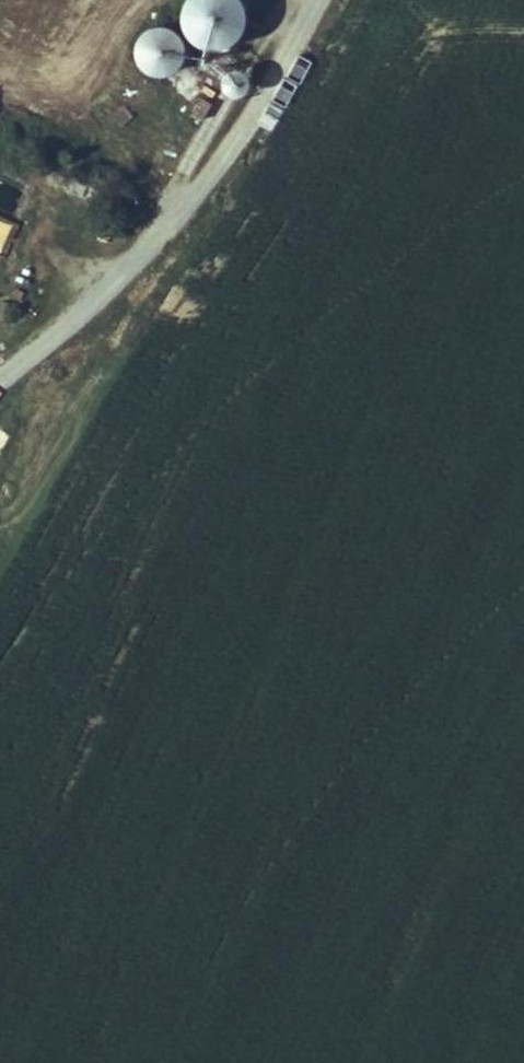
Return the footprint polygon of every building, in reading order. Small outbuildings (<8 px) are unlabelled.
[(245,12),(245,11),(243,6),(241,0),(185,0),(184,3),(181,9),(181,15),(181,21),(182,27),(183,30),(185,33),(188,38),(191,41),(193,42),(199,46),(204,48),(210,49),(213,49),(217,49),(223,47),(226,46),(230,44),(235,41),(239,36),(242,31),(243,28),(244,25),(245,18),(245,12)] [(175,70),(179,67),(182,63),(184,58),(185,53),(185,48),(184,43),(182,38),(180,35),(176,31),(171,28),(167,26),(162,25),(157,25),(153,26),(148,28),(144,30),(140,34),(138,38),(136,42),(135,47),(134,52),(135,56),(137,61),(140,66),(143,69),(147,72),(152,74),(156,75),(161,76),(167,75),(171,73),(175,70)] [(213,76),(218,65),(206,59),(200,70),(213,76)] [(244,91),(247,88),(249,83),(250,79),(249,74),(246,70),(242,67),(237,66),(233,67),(228,69),(225,73),(224,78),(224,83),(226,87),(230,90),(234,92),(239,92),(244,91)] [(202,119),(211,103),(201,98),(192,114),(202,119)] [(15,220),(0,216),(0,249),(6,251),(15,220)]
